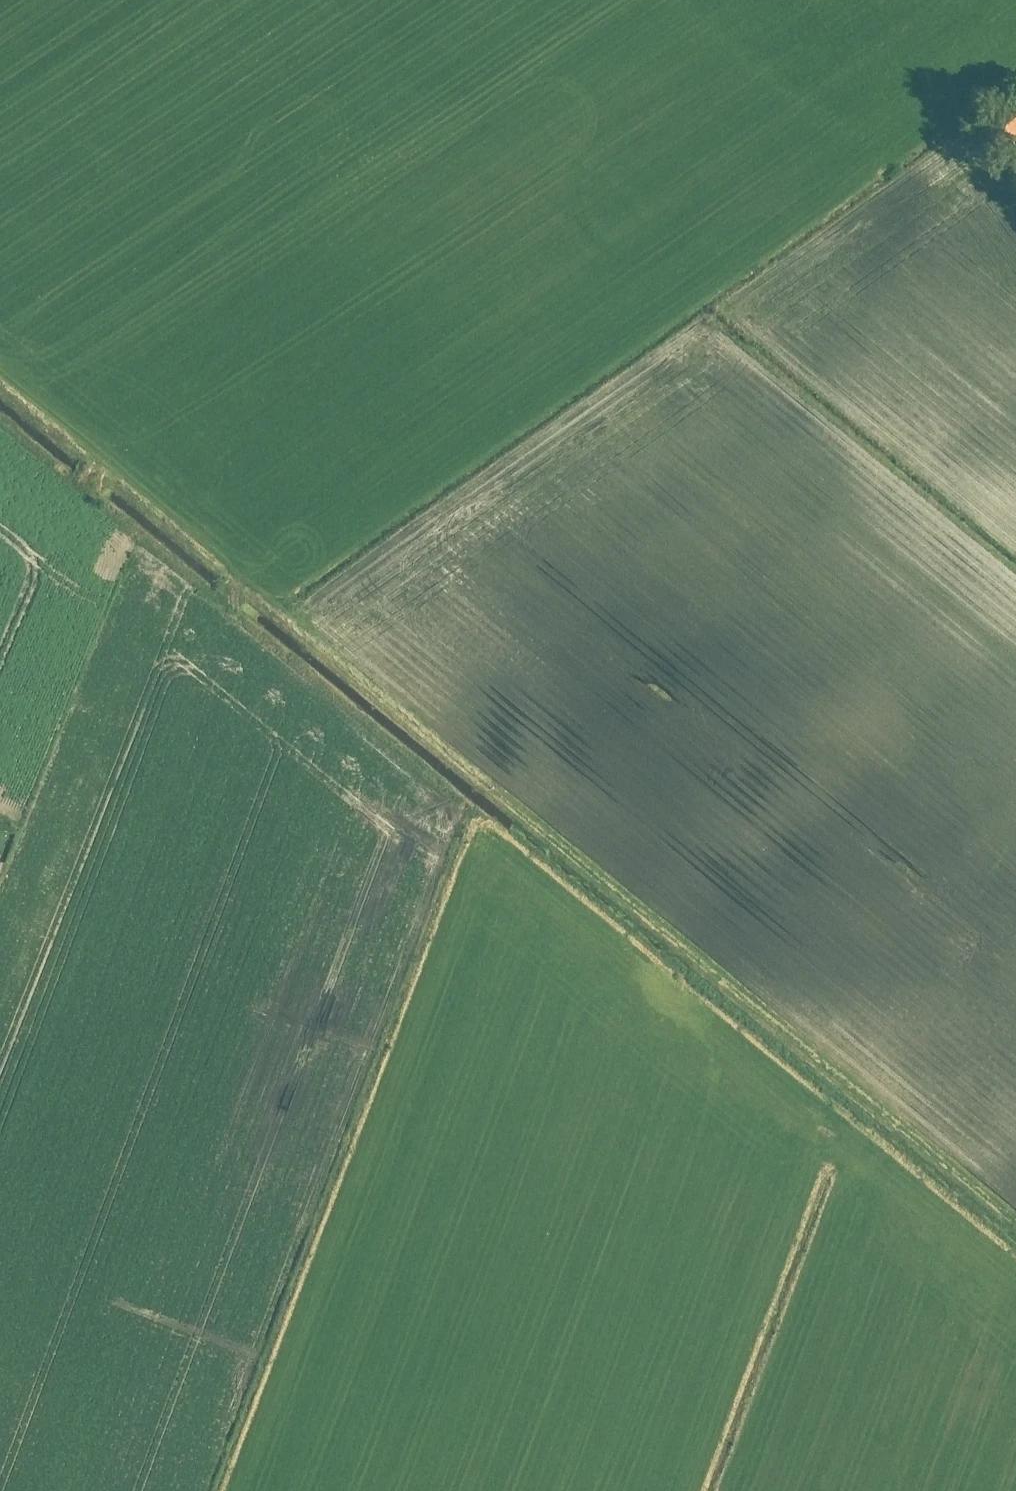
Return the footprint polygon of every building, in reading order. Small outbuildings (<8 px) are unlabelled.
[(1015,136),(1015,100),(984,121),(1001,146),(1015,136)] [(10,844),(15,829),(0,824),(0,840),(10,844)]
